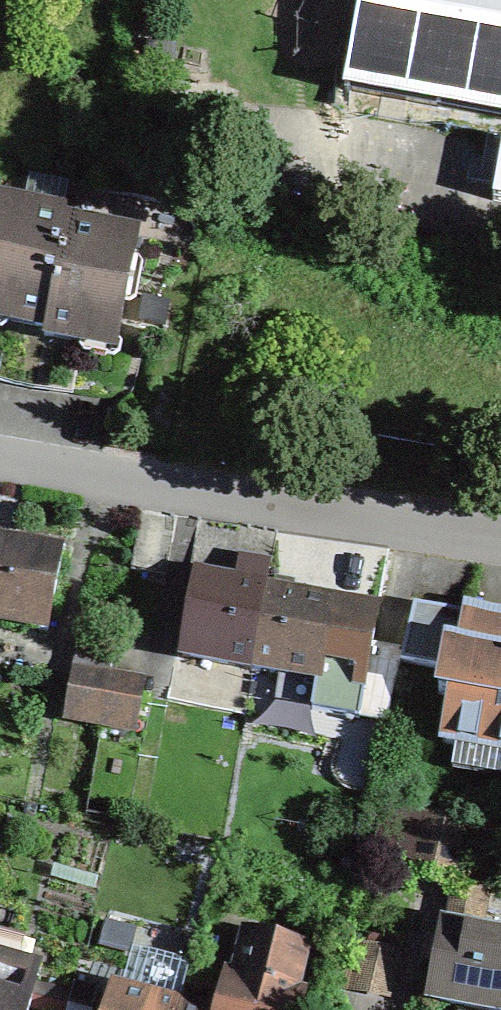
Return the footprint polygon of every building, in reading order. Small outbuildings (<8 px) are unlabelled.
[(350,89),(500,116),(500,0),(365,0),(350,89)] [(11,312),(10,321),(46,327),(63,232),(65,223),(30,217),(32,208),(0,202),(0,310),(11,312)] [(98,238),(63,232),(46,327),(44,338),(82,344),(84,333),(121,340),(139,235),(100,228),(98,238)] [(46,327),(10,321),(0,373),(0,377),(36,384),(44,338),(46,327)] [(0,539),(0,623),(48,632),(63,550),(0,539)] [(251,669),(266,589),(197,576),(183,657),(251,669)] [(266,589),(251,669),(322,681),(329,645),(336,601),(266,589)] [(403,659),(402,662),(445,668),(449,644),(461,646),(467,613),(415,605),(403,659)] [(443,744),(500,753),(500,619),(467,613),(461,646),(449,644),(445,668),(440,694),(451,696),(443,744)] [(352,716),(364,652),(329,645),(322,681),(317,710),(352,716)] [(402,662),(403,659),(364,652),(352,716),(387,722),(402,662)] [(67,720),(102,726),(110,676),(76,671),(67,720)] [(110,676),(102,726),(137,731),(145,682),(110,676)] [(430,1001),(478,1009),(500,1009),(500,939),(443,928),(430,1001)] [(217,1009),(300,1009),(304,994),(295,992),(307,948),(248,932),(236,976),(227,973),(217,1009)] [(365,942),(357,991),(396,998),(404,948),(365,942)] [(0,956),(0,1009),(29,1009),(40,967),(0,956)] [(113,986),(107,1009),(181,1009),(182,1004),(113,986)]
